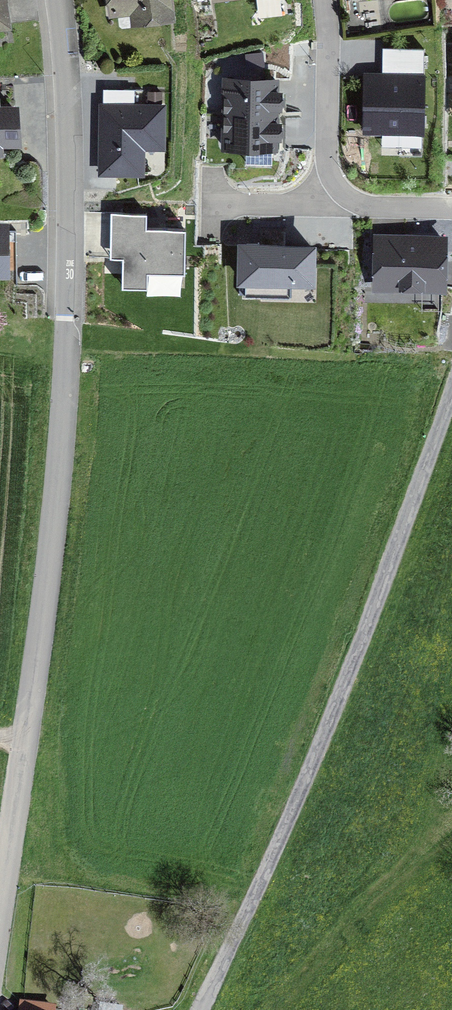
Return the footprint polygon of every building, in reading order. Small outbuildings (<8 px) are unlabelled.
[(112,13),(131,11),(132,21),(171,16),(169,0),(110,0),(112,13)] [(422,128),(421,49),(384,49),(384,74),(365,74),(366,129),(422,128)] [(282,81),(228,78),(224,147),(279,149),(282,81)] [(159,140),(158,104),(100,105),(102,170),(136,169),(135,140),(159,140)] [(17,150),(15,110),(0,110),(0,151),(17,150)] [(142,215),(114,216),(114,251),(126,251),(126,282),(175,282),(175,231),(142,232),(142,215)] [(0,231),(0,280),(16,280),(16,231),(0,231)] [(377,276),(402,276),(402,286),(442,287),(443,240),(378,238),(377,276)] [(311,243),(238,242),(237,285),(311,285),(311,243)] [(32,992),(29,1005),(20,1004),(19,1009),(55,1009),(57,996),(32,992)]
